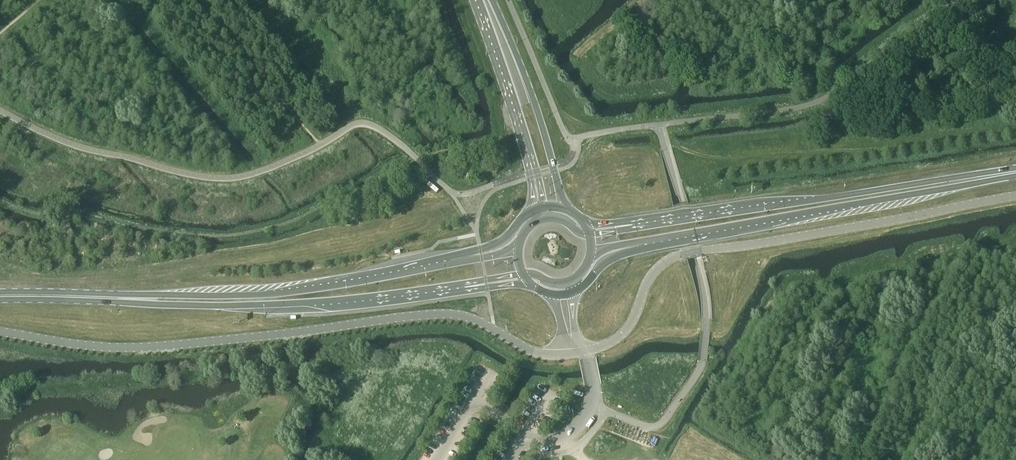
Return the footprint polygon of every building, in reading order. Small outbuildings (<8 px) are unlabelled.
[(503,154),(509,153),(507,145),(501,146),(503,154)]
